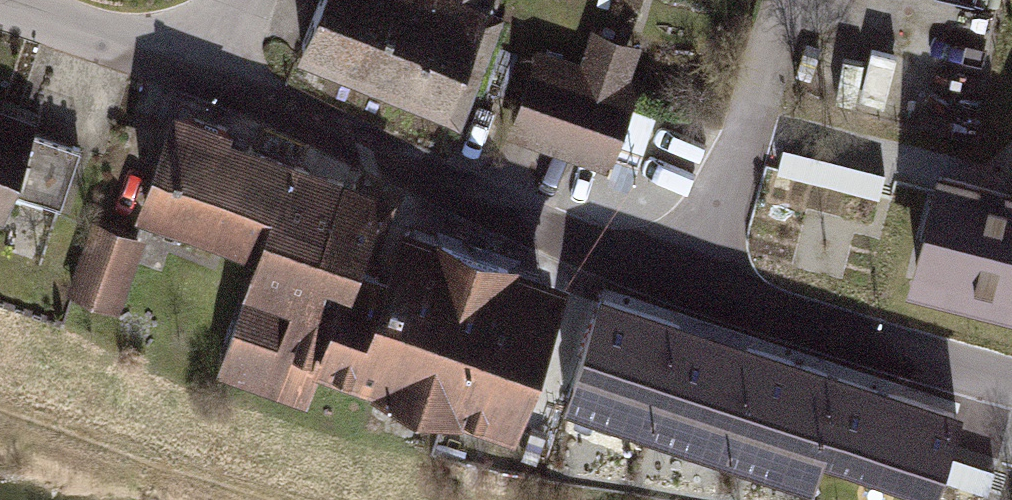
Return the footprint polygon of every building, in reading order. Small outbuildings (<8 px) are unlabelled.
[(301,46),(445,103),(486,0),(319,0),(301,46)] [(512,128),(577,150),(596,93),(603,74),(615,39),(596,32),(583,68),(577,87),(532,71),(512,128)] [(615,39),(603,74),(622,81),(634,46),(615,39)] [(538,52),(532,71),(577,87),(583,68),(538,52)] [(603,74),(596,93),(628,104),(635,85),(622,81),(603,74)] [(608,161),(628,104),(596,93),(577,150),(608,161)] [(0,114),(0,214),(2,215),(11,189),(59,205),(79,147),(12,125),(14,118),(0,114)] [(306,392),(320,354),(350,266),(372,205),(339,193),(342,184),(172,124),(144,204),(264,246),(223,363),(306,392)] [(878,194),(884,173),(782,146),(777,168),(878,194)] [(940,175),(918,267),(1011,291),(1011,194),(940,175)] [(96,223),(72,291),(112,305),(136,237),(96,223)] [(388,279),(350,266),(320,354),(384,377),(454,401),(492,414),(539,282),(504,269),(507,260),(442,237),(440,242),(406,230),(388,279)] [(682,325),(600,298),(568,395),(651,422),(682,325)] [(760,350),(682,325),(651,422),(733,449),(737,436),(732,434),(760,350)] [(840,376),(760,350),(732,434),(737,436),(816,462),(822,444),(818,442),(840,376)] [(957,415),(840,376),(818,442),(822,444),(935,481),(957,415)]
